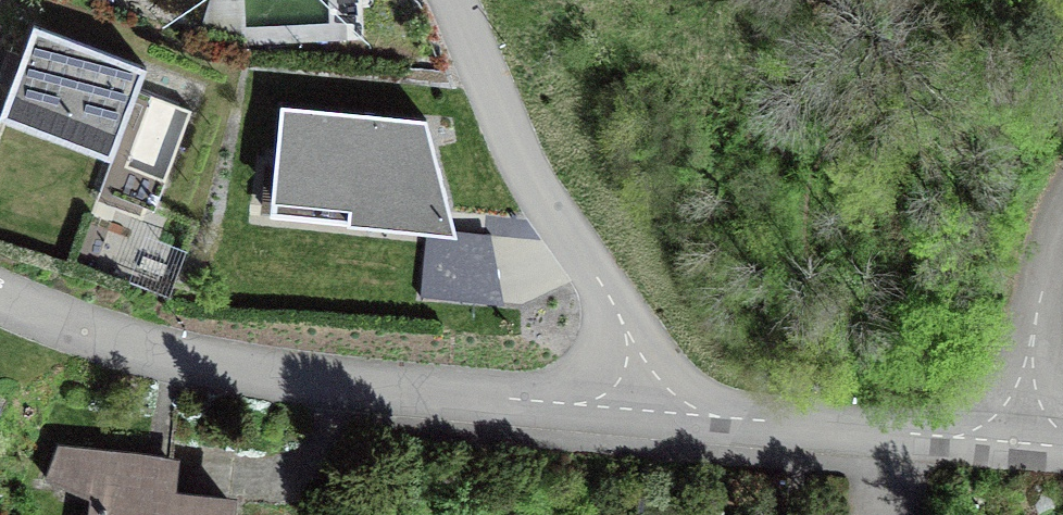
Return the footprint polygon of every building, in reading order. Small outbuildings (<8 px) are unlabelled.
[(32,36),(0,123),(0,135),(1,132),(113,174),(147,80),(32,36)] [(455,235),(428,129),(281,115),(273,219),(426,233),(420,306),(505,313),(490,238),(455,235)] [(104,456),(96,514),(230,514),(231,499),(173,492),(171,460),(104,456)]
